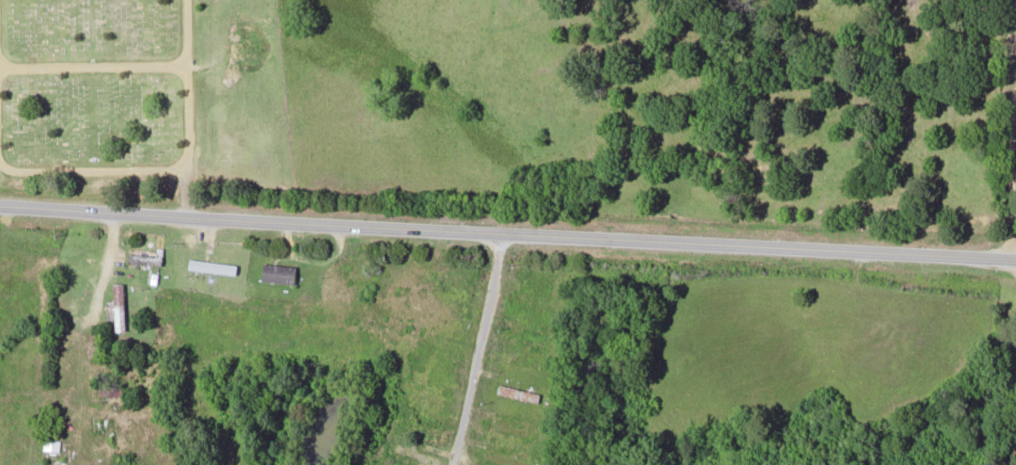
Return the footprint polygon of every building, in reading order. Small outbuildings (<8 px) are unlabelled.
[(127,266),(160,266),(160,248),(127,248),(127,266)] [(236,263),(188,258),(187,269),(234,274),(236,263)] [(295,266),(262,263),(260,281),(293,284),(295,266)] [(124,283),(114,283),(114,330),(124,330),(124,283)] [(540,394),(499,383),(497,392),(537,402),(540,394)] [(104,394),(120,394),(120,384),(104,384),(104,394)]
